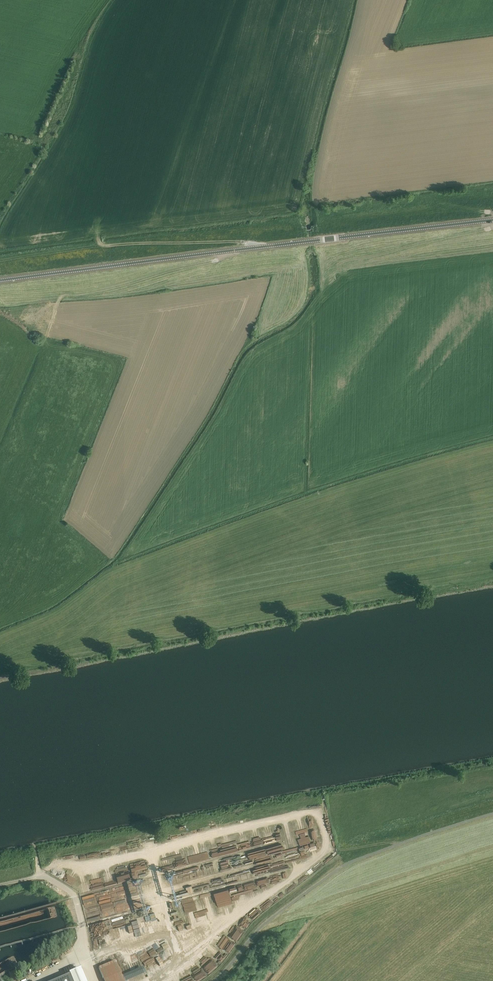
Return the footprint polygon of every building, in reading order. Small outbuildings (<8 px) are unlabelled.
[(260,810),(262,818),(273,815),(272,807),(260,810)] [(246,814),(248,818),(250,817),(251,820),(254,819),(253,817),(258,815),(256,810),(246,814)] [(190,823),(175,827),(176,835),(187,832),(187,831),(191,830),(190,823)] [(308,827),(296,831),(300,845),(312,842),(308,827)] [(266,840),(251,843),(250,835),(236,838),(236,837),(222,840),(224,848),(246,845),(247,847),(267,844),(266,840)] [(66,849),(50,853),(51,857),(67,853),(66,849)] [(134,864),(136,871),(149,867),(146,860),(134,864)] [(161,866),(162,871),(175,867),(173,863),(161,866)] [(123,881),(132,879),(131,872),(122,874),(123,881)] [(181,903),(176,903),(180,915),(180,917),(178,911),(173,912),(175,917),(174,920),(180,919),(180,915),(181,918),(189,916),(191,921),(203,917),(203,908),(202,906),(202,905),(200,897),(190,900),(191,900),(181,903)] [(158,952),(166,948),(164,943),(156,947),(158,952)] [(124,980),(116,961),(99,968),(104,980),(124,980)] [(197,980),(198,980),(208,975),(204,968),(193,974),(197,980)] [(81,969),(69,974),(70,975),(56,980),(86,980),(81,969)]
